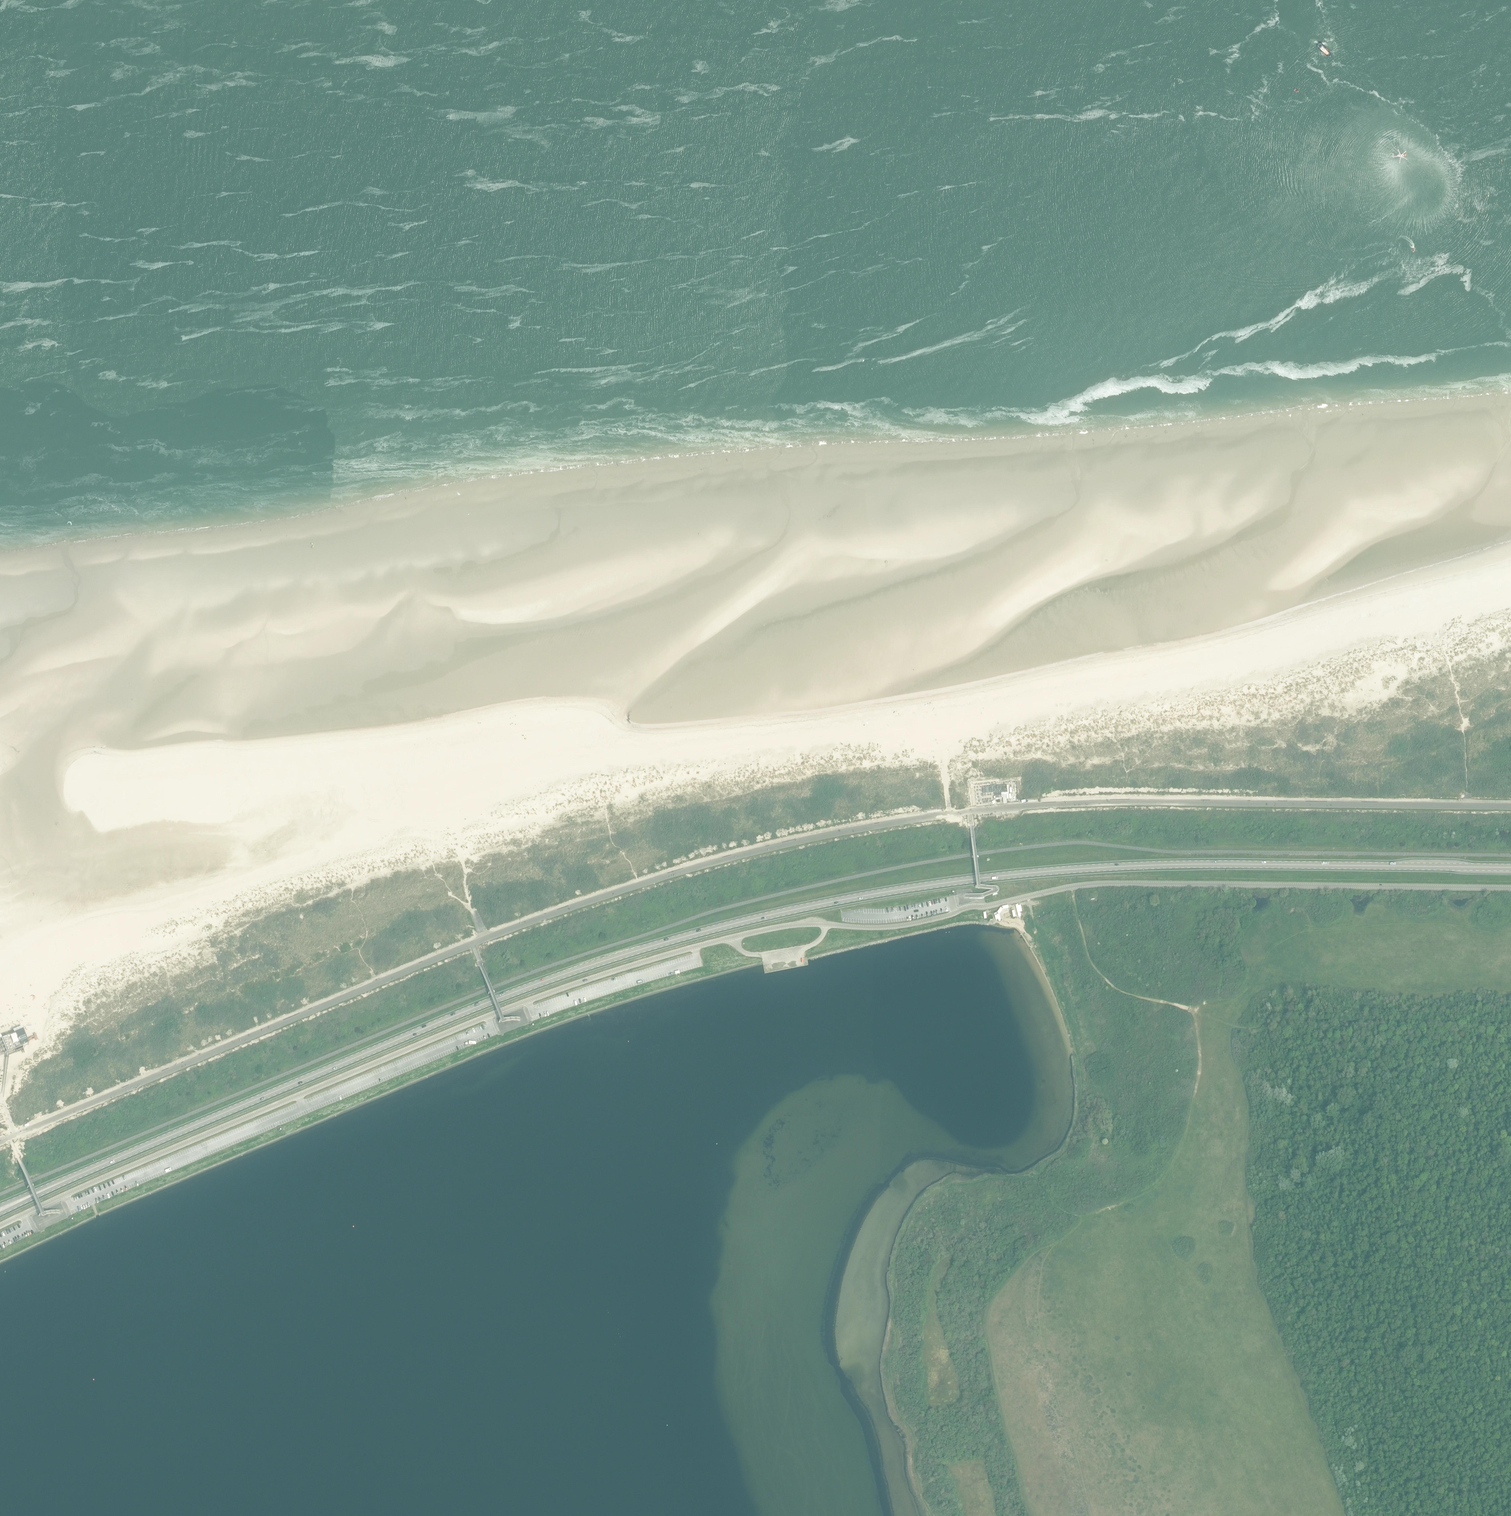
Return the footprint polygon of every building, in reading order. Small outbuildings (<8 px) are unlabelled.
[(992,787),(983,788),(983,794),(1008,792),(1007,786),(997,787),(997,785),(992,785),(992,787)] [(3,1038),(8,1052),(10,1051),(29,1043),(23,1029),(11,1034),(5,1037),(3,1038)] [(8,1052),(3,1038),(0,1039),(0,1055),(8,1052)]
